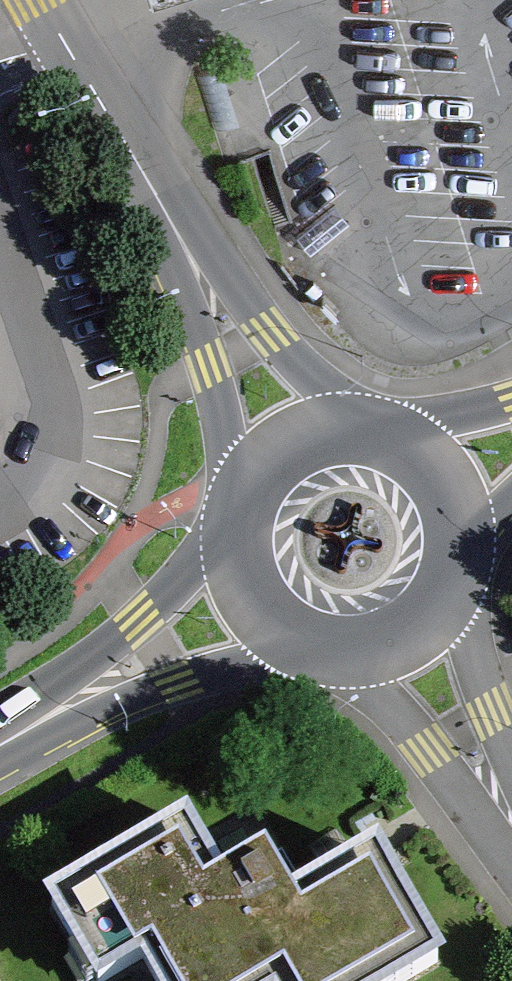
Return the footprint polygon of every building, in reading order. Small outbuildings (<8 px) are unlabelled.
[(141,9),(169,0),(138,0),(141,9)] [(32,922),(68,980),(117,980),(122,978),(124,980),(411,980),(426,972),(359,863),(270,917),(240,867),(202,891),(170,839),(32,922)]
